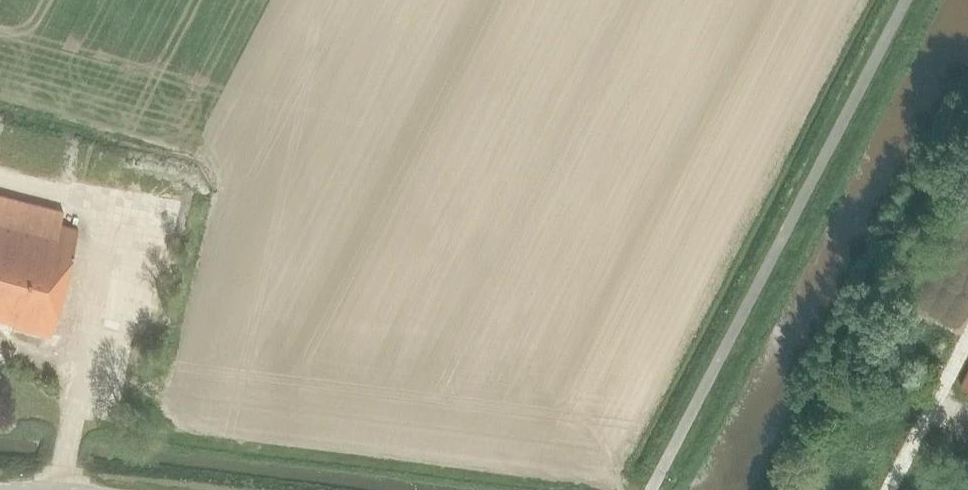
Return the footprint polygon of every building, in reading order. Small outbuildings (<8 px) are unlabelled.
[(15,322),(14,326),(53,336),(81,229),(63,225),(66,212),(0,195),(0,318),(15,322)]
